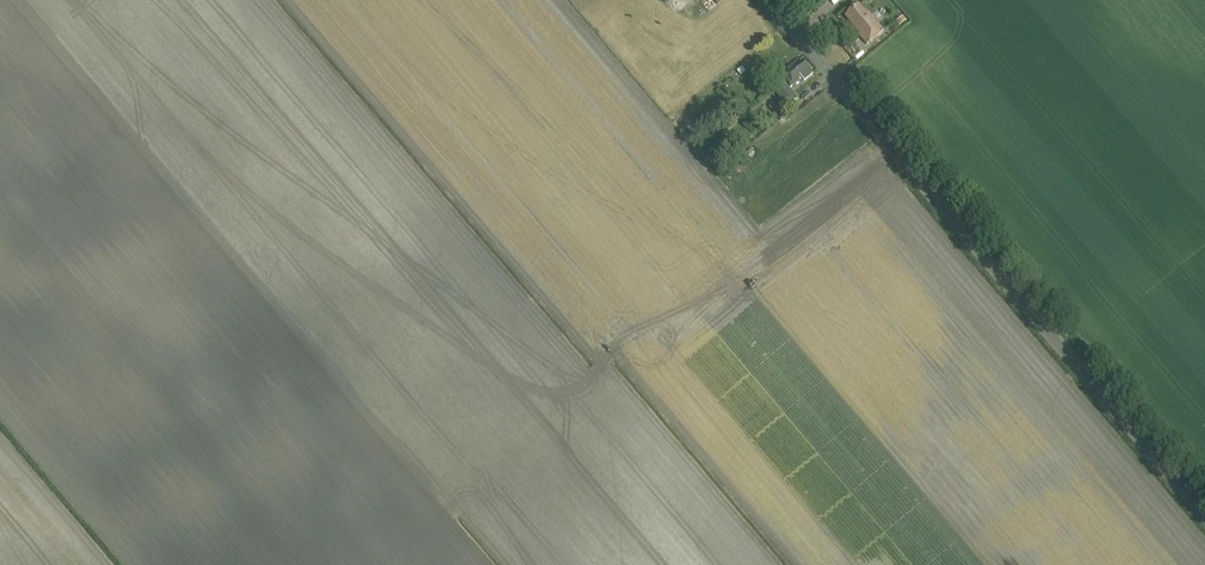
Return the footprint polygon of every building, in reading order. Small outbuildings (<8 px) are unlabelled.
[(867,44),(883,30),(870,15),(869,17),(858,5),(845,16),(856,28),(854,29),(867,44)] [(802,78),(791,65),(778,76),(772,68),(759,79),(769,90),(772,87),(780,97),(802,78)] [(793,99),(796,107),(806,104),(803,96),(793,99)] [(777,116),(783,111),(775,102),(770,107),(777,116)] [(727,145),(709,160),(715,167),(733,151),(727,145)] [(753,149),(742,157),(746,161),(756,154),(753,149)]
